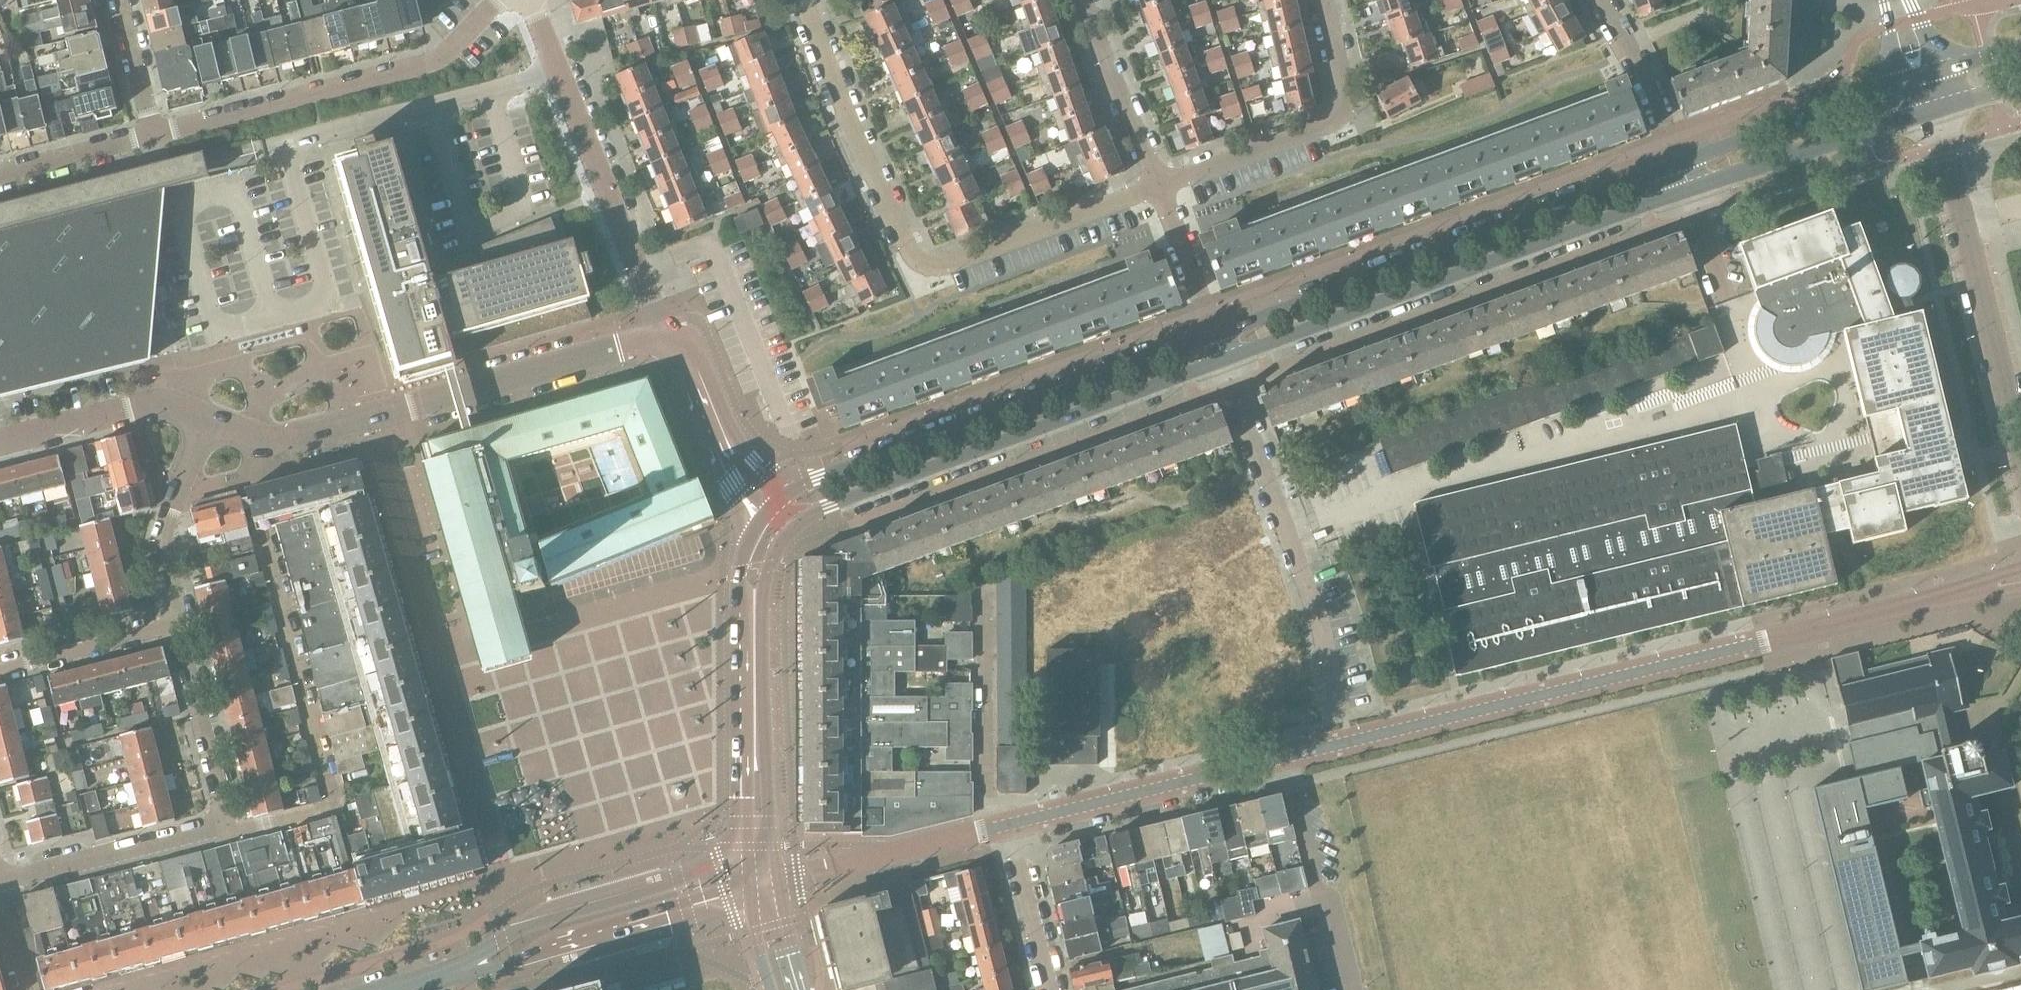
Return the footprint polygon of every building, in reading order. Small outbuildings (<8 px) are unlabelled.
[(92,9),(90,3),(92,3),(92,0),(56,0),(58,8),(21,17),(23,26),(92,9)] [(147,18),(193,6),(218,0),(143,0),(147,18)] [(306,23),(302,24),(310,58),(314,57),(332,52),(320,5),(312,7),(310,0),(300,0),(306,23)] [(320,5),(332,52),(350,48),(337,0),(326,0),(326,3),(320,5)] [(350,48),(367,43),(359,10),(356,0),(337,0),(350,48)] [(359,10),(367,43),(377,41),(377,38),(385,36),(375,0),(365,0),(367,8),(359,10)] [(385,36),(393,34),(394,36),(404,34),(395,0),(375,0),(385,36)] [(395,0),(404,34),(413,31),(413,29),(422,27),(415,0),(395,0)] [(600,15),(596,0),(579,0),(572,2),(577,22),(600,15)] [(619,13),(621,20),(630,17),(625,0),(596,0),(600,15),(601,18),(619,13)] [(651,3),(650,0),(625,0),(630,17),(640,14),(638,7),(651,3)] [(929,14),(945,7),(942,0),(934,0),(925,4),(929,14)] [(957,16),(973,9),(969,0),(966,0),(952,6),(957,16)] [(1023,30),(1058,18),(1057,17),(1054,18),(1048,0),(1037,0),(1022,5),(1027,18),(1020,21),(1023,30)] [(1143,9),(1168,0),(1140,0),(1143,9)] [(1148,31),(1148,33),(1183,20),(1179,11),(1172,13),(1168,0),(1143,9),(1151,30),(1148,31)] [(1259,12),(1298,3),(1298,2),(1295,2),(1294,0),(1263,0),(1264,1),(1256,3),(1259,12)] [(1389,20),(1386,21),(1386,22),(1421,11),(1418,1),(1411,4),(1410,0),(1382,0),(1389,20)] [(1442,2),(1446,12),(1463,6),(1460,0),(1447,0),(1442,2)] [(1555,0),(1528,0),(1530,3),(1523,6),(1528,15),(1555,0)] [(1546,32),(1572,17),(1563,0),(1555,0),(1528,15),(1533,24),(1539,20),(1546,32)] [(1663,9),(1660,0),(1632,0),(1638,18),(1663,9)] [(1747,31),(1787,34),(1789,0),(1749,0),(1747,31)] [(292,27),(284,29),(292,63),(310,58),(302,24),(296,1),(286,4),(292,27)] [(1189,6),(1192,17),(1209,12),(1206,1),(1189,6)] [(1298,3),(1259,12),(1261,22),(1268,20),(1271,33),(1301,27),(1296,6),(1299,5),(1298,3)] [(225,5),(217,7),(220,18),(223,17),(228,16),(225,5)] [(872,40),(909,23),(905,14),(898,17),(892,5),(865,17),(874,37),(871,39),(872,40)] [(152,35),(195,24),(197,23),(193,6),(147,18),(149,22),(147,23),(149,33),(151,32),(152,34),(152,35)] [(945,7),(929,14),(934,24),(950,17),(945,7)] [(1216,12),(1219,23),(1236,17),(1233,7),(1216,12)] [(65,35),(96,28),(96,26),(97,23),(96,18),(94,16),(92,9),(23,26),(25,35),(26,35),(38,32),(63,26),(65,35)] [(253,25),(244,27),(255,72),(274,68),(263,23),(260,11),(250,14),(253,25)] [(1421,11),(1386,22),(1387,24),(1390,23),(1397,45),(1403,43),(1403,42),(1422,36),(1421,35),(1417,23),(1424,20),(1421,11)] [(1209,12),(1192,17),(1195,28),(1212,22),(1209,12)] [(741,15),(730,17),(734,34),(745,32),(741,15)] [(1477,22),(1481,33),(1497,26),(1493,16),(1477,22)] [(220,48),(214,50),(221,81),(227,80),(227,78),(237,75),(224,21),(223,17),(220,18),(207,21),(210,33),(216,31),(220,48)] [(734,34),(730,17),(719,20),(723,37),(734,34)] [(1219,23),(1223,33),(1240,28),(1236,17),(1219,23)] [(1558,53),(1560,52),(1584,38),(1586,36),(1585,34),(1583,36),(1572,17),(1546,32),(1558,53)] [(247,72),(248,74),(255,72),(244,27),(236,29),(233,18),(224,21),(237,75),(247,72)] [(263,23),(274,68),(292,63),(284,29),(281,18),(263,23)] [(1033,37),(1038,51),(1063,42),(1056,21),(1059,20),(1058,18),(1023,30),(1027,40),(1033,37)] [(1152,34),(1159,54),(1184,45),(1179,32),(1186,30),(1183,20),(1148,33),(1149,35),(1152,34)] [(207,21),(201,23),(204,34),(210,33),(207,21)] [(876,40),(885,60),(912,48),(907,36),(913,33),(909,23),(872,40),(873,42),(876,40)] [(155,55),(190,47),(190,46),(187,46),(184,36),(197,33),(195,25),(195,24),(152,35),(152,34),(150,35),(155,55)] [(694,25),(684,28),(688,45),(710,40),(708,30),(696,33),(694,25)] [(1501,36),(1497,26),(1481,33),(1485,43),(1501,36)] [(1267,48),(1269,58),(1309,49),(1309,47),(1306,48),(1301,27),(1271,33),(1274,47),(1267,48)] [(676,48),(688,45),(684,28),(672,30),(676,48)] [(1746,52),(1729,59),(1742,96),(1784,81),(1787,34),(1747,31),(1746,52)] [(38,32),(26,35),(29,48),(41,45),(38,32)] [(59,61),(102,51),(100,44),(102,44),(100,35),(98,35),(97,32),(66,40),(69,49),(38,57),(40,66),(59,61)] [(732,60),(736,69),(774,54),(774,53),(771,54),(763,33),(734,44),(739,57),(732,60)] [(967,40),(971,50),(988,43),(983,33),(967,40)] [(1403,42),(1403,43),(1411,67),(1437,59),(1437,58),(1444,56),(1441,47),(1434,49),(1429,33),(1421,35),(1422,36),(1403,42)] [(1478,44),(1474,34),(1457,40),(1461,51),(1478,44)] [(1485,43),(1489,54),(1506,47),(1502,36),(1501,36),(1485,43)] [(647,37),(637,41),(643,57),(654,53),(647,37)] [(944,47),(948,57),(964,50),(960,40),(944,47)] [(643,57),(637,41),(627,45),(633,61),(643,57)] [(221,81),(214,50),(203,53),(200,42),(193,44),(204,86),(221,81)] [(1036,66),(1039,76),(1074,64),(1073,62),(1070,63),(1063,42),(1038,51),(1043,64),(1036,66)] [(971,50),(976,60),(992,53),(988,43),(971,50)] [(1164,76),(1165,78),(1199,65),(1196,56),(1189,59),(1184,45),(1159,54),(1167,75),(1164,76)] [(182,92),(200,88),(190,47),(155,55),(163,89),(168,93),(182,89),(182,92)] [(1203,52),(1207,63),(1223,57),(1220,47),(1203,52)] [(1489,54),(1493,65),(1510,58),(1506,47),(1489,54)] [(891,81),(891,83),(929,66),(924,57),(918,60),(912,48),(885,60),(894,80),(891,81)] [(1309,49),(1269,58),(1272,68),(1279,66),(1282,80),(1305,74),(1305,75),(1311,73),(1306,52),(1309,51),(1309,49)] [(964,50),(948,57),(952,68),(969,61),(964,50)] [(40,86),(107,70),(105,62),(107,62),(105,53),(103,54),(102,51),(59,61),(61,71),(37,77),(40,86)] [(1230,57),(1234,68),(1251,62),(1247,52),(1230,57)] [(746,76),(751,88),(780,77),(772,57),(775,56),(774,54),(736,69),(740,78),(746,76)] [(1223,57),(1207,63),(1210,73),(1227,68),(1223,57)] [(1742,96),(1729,59),(1669,81),(1683,118),(1742,96)] [(671,67),(675,78),(691,71),(687,61),(671,67)] [(1234,68),(1237,78),(1254,73),(1251,62),(1234,68)] [(621,97),(622,99),(653,87),(660,84),(656,75),(649,77),(644,64),(616,76),(624,96),(621,97)] [(699,71),(703,81),(719,75),(715,64),(699,71)] [(1049,83),(1054,96),(1079,87),(1072,66),(1075,65),(1074,64),(1039,76),(1042,85),(1049,83)] [(28,99),(18,101),(25,130),(26,132),(45,127),(29,65),(20,67),(28,99)] [(1168,79),(1176,99),(1200,90),(1196,77),(1203,75),(1199,65),(1165,78),(1165,80),(1168,79)] [(895,83),(904,103),(932,91),(926,78),(933,75),(929,66),(891,83),(892,84),(895,83)] [(997,66),(981,72),(986,84),(1002,77),(997,66)] [(7,134),(13,133),(16,135),(22,133),(23,130),(25,130),(18,101),(14,85),(6,87),(3,72),(1,72),(0,67),(0,107),(7,134)] [(80,96),(111,89),(111,88),(113,86),(111,79),(109,78),(107,70),(40,86),(42,96),(77,87),(80,96)] [(691,71),(675,78),(679,88),(696,81),(691,71)] [(1492,80),(1489,73),(1460,85),(1465,98),(1494,86),(1492,80)] [(1313,107),(1305,75),(1305,74),(1282,80),(1284,90),(1281,91),(1282,93),(1285,93),(1290,112),(1313,107)] [(703,81),(707,92),(723,85),(719,75),(703,81)] [(749,104),(753,113),(791,98),(791,97),(788,98),(780,77),(751,88),(756,101),(749,104)] [(986,84),(991,94),(1007,87),(1002,77),(986,84)] [(1394,85),(1376,95),(1388,118),(1420,102),(1408,78),(1397,84),(1396,81),(1393,82),(1394,85)] [(1599,88),(1590,91),(1611,146),(1625,141),(1625,140),(1638,136),(1638,135),(1644,133),(1634,107),(1635,107),(1624,78),(1622,79),(1620,79),(1614,81),(1605,85),(1599,87),(1599,88)] [(664,92),(676,87),(673,79),(661,84),(664,92)] [(962,90),(967,100),(983,93),(978,83),(962,90)] [(1241,90),(1244,101),(1261,96),(1258,85),(1241,90)] [(675,103),(700,94),(696,86),(672,95),(675,103)] [(662,109),(653,87),(622,99),(623,101),(626,100),(634,120),(662,109)] [(991,94),(995,104),(1011,97),(1007,87),(991,94)] [(1052,111),(1055,121),(1090,109),(1089,107),(1086,108),(1079,87),(1054,96),(1059,109),(1052,111)] [(116,108),(115,106),(118,105),(115,96),(113,97),(111,89),(80,96),(44,105),(49,126),(61,123),(58,112),(66,111),(66,110),(74,108),(76,119),(81,118),(85,133),(99,129),(96,120),(112,116),(111,111),(117,109),(117,108),(116,108)] [(1176,99),(1184,121),(1184,122),(1203,115),(1203,116),(1209,114),(1209,113),(1216,111),(1212,102),(1205,104),(1200,90),(1176,99)] [(712,103),(721,100),(727,97),(724,91),(709,97),(712,103)] [(910,124),(911,126),(948,109),(944,100),(937,103),(932,91),(904,103),(913,123),(910,124)] [(1590,91),(1534,112),(1555,166),(1569,161),(1579,157),(1586,155),(1596,151),(1597,151),(1611,146),(1590,91)] [(983,93),(967,100),(971,110),(987,103),(983,93)] [(1218,98),(1221,109),(1238,103),(1235,93),(1218,98)] [(1011,97),(995,104),(1000,117),(1016,110),(1011,97)] [(791,98),(753,113),(756,122),(763,120),(768,133),(772,131),(797,121),(789,101),(792,100),(791,98)] [(1238,103),(1221,109),(1225,119),(1241,114),(1238,103)] [(689,111),(693,121),(709,115),(705,104),(689,111)] [(721,125),(737,118),(733,108),(716,115),(721,125)] [(639,141),(640,143),(677,128),(674,118),(667,121),(662,109),(634,120),(642,140),(639,141)] [(914,126),(924,146),(951,133),(945,121),(952,118),(948,109),(911,126),(912,127),(914,126)] [(1090,109),(1055,121),(1058,130),(1065,128),(1070,143),(1076,141),(1076,140),(1095,132),(1087,112),(1090,110),(1090,109)] [(1534,112),(1479,132),(1499,187),(1514,182),(1524,178),(1531,175),(1540,172),(1555,166),(1534,112)] [(709,115),(693,121),(697,132),(713,125),(709,115)] [(1187,150),(1212,141),(1203,116),(1203,115),(1184,122),(1184,121),(1177,124),(1187,150)] [(741,129),(737,118),(721,125),(725,135),(741,129)] [(806,141),(797,121),(772,131),(779,146),(772,149),(777,158),(810,141),(809,140),(806,141)] [(1005,128),(1010,138),(1026,131),(1021,121),(1005,128)] [(981,133),(985,143),(1002,136),(997,126),(981,133)] [(681,137),(677,128),(640,143),(640,144),(643,143),(651,163),(679,152),(674,140),(681,137)] [(1075,155),(1079,165),(1116,149),(1116,147),(1113,148),(1104,128),(1095,132),(1076,140),(1076,141),(1082,153),(1075,155)] [(1010,138),(1014,148),(1030,141),(1026,131),(1010,138)] [(1479,132),(1424,152),(1444,207),(1458,202),(1459,202),(1468,198),(1475,196),(1485,192),(1499,187),(1479,132)] [(930,167),(930,169),(967,152),(963,143),(957,146),(951,133),(924,146),(933,166),(930,167)] [(355,143),(358,151),(336,158),(376,299),(374,299),(373,301),(371,302),(370,304),(370,306),(369,308),(369,309),(369,310),(370,312),(371,314),(372,315),(373,317),(375,318),(376,318),(378,319),(380,319),(382,319),(386,333),(385,333),(384,334),(383,336),(383,337),(383,338),(383,340),(384,341),(384,342),(385,343),(386,344),(387,345),(388,345),(389,346),(400,382),(446,370),(450,368),(453,368),(458,366),(456,357),(592,318),(584,299),(590,298),(584,276),(592,274),(593,274),(594,274),(588,253),(586,254),(587,254),(579,256),(574,239),(561,243),(556,230),(551,217),(438,263),(430,266),(394,141),(377,146),(375,138),(375,136),(354,142),(355,143)] [(1002,136),(985,143),(990,154),(1006,147),(1002,136)] [(787,164),(794,176),(817,164),(808,144),(811,143),(810,141),(777,158),(781,167),(787,164)] [(706,154),(710,165),(727,158),(722,148),(706,154)] [(1116,149),(1079,165),(1083,174),(1089,171),(1095,184),(1123,172),(1114,152),(1117,150),(1116,149)] [(657,185),(657,187),(695,171),(691,162),(684,165),(679,152),(651,163),(660,184),(657,185)] [(934,169),(943,189),(970,176),(965,164),(972,161),(967,152),(930,169),(931,170),(934,169)] [(1413,156),(1368,173),(1388,228),(1402,223),(1413,219),(1420,216),(1430,212),(1444,207),(1424,152),(1413,156)] [(735,161),(739,171),(756,165),(751,154),(735,161)] [(731,169),(727,158),(710,165),(715,175),(731,169)] [(793,192),(797,201),(831,185),(830,183),(827,184),(817,164),(794,176),(800,189),(793,192)] [(739,171),(743,182),(760,175),(756,165),(739,171)] [(124,319),(136,312),(141,255),(147,194),(148,193),(141,167),(0,204),(0,384),(3,383),(4,386),(132,353),(127,332),(124,319)] [(1026,175),(1030,185),(1046,178),(1042,168),(1026,175)] [(1000,176),(1004,187),(1020,180),(1016,169),(1000,176)] [(661,187),(669,207),(697,196),(692,183),(699,181),(695,171),(657,187),(658,188),(661,187)] [(1368,173),(1313,194),(1333,248),(1347,243),(1357,239),(1364,237),(1374,233),(1388,228),(1368,173)] [(949,209),(950,211),(952,210),(953,210),(971,202),(972,202),(981,198),(980,198),(987,195),(983,186),(976,189),(970,176),(943,189),(952,208),(949,209)] [(1030,185),(1035,195),(1051,188),(1046,178),(1030,185)] [(1020,180),(1004,187),(1009,197),(1025,190),(1020,180)] [(808,207),(814,219),(838,208),(829,188),(831,186),(831,185),(797,201),(802,210),(808,207)] [(745,203),(740,192),(724,198),(728,209),(745,203)] [(1214,230),(1202,234),(1207,247),(1206,248),(1205,248),(1220,289),(1221,290),(1236,284),(1263,274),(1277,269),(1291,264),(1302,260),(1309,257),(1319,253),(1333,248),(1313,194),(1257,214),(1256,215),(1235,222),(1234,222),(1226,225),(1214,230)] [(697,196),(669,207),(677,227),(674,228),(675,230),(678,229),(678,230),(706,218),(713,215),(709,206),(702,208),(697,196)] [(761,205),(766,215),(782,208),(777,198),(761,205)] [(943,214),(944,216),(947,215),(957,237),(982,226),(989,223),(984,213),(978,216),(972,202),(971,202),(953,210),(952,210),(950,211),(946,213),(943,214)] [(766,215),(771,226),(787,218),(782,208),(766,215)] [(838,208),(814,219),(821,232),(814,235),(818,244),(851,228),(851,226),(848,228),(838,208)] [(756,210),(734,219),(738,228),(740,233),(762,224),(756,210)] [(1418,502),(1414,503),(1429,567),(1433,566),(1444,610),(1440,611),(1455,675),(1459,674),(1459,675),(1742,606),(1742,607),(1836,584),(1824,535),(1848,529),(1852,544),(1854,544),(1854,543),(1903,531),(1903,532),(1905,531),(1901,516),(1900,514),(1932,506),(1932,507),(1967,499),(1966,497),(1966,498),(1959,470),(1957,462),(1955,454),(1949,430),(1949,427),(1921,313),(1921,311),(1914,313),(1912,306),(1910,301),(1909,297),(1907,294),(1909,293),(1911,292),(1912,290),(1914,288),(1914,287),(1915,285),(1916,283),(1916,281),(1915,279),(1915,277),(1914,275),(1913,273),(1912,271),(1910,270),(1908,269),(1906,268),(1904,268),(1902,267),(1900,268),(1898,268),(1896,269),(1895,269),(1893,271),(1891,272),(1890,274),(1889,276),(1889,277),(1888,279),(1888,281),(1888,284),(1889,286),(1882,288),(1858,224),(1856,224),(1839,231),(1832,212),(1831,212),(1831,211),(1737,245),(1738,247),(1754,291),(1757,300),(1760,309),(1759,312),(1757,315),(1756,319),(1756,322),(1755,325),(1755,328),(1755,332),(1755,335),(1756,338),(1757,341),(1758,344),(1760,347),(1762,350),(1764,353),(1766,355),(1769,357),(1772,359),(1774,361),(1777,362),(1781,363),(1784,364),(1787,365),(1790,365),(1794,365),(1797,364),(1800,363),(1804,362),(1807,361),(1809,359),(1812,358),(1815,355),(1817,353),(1819,351),(1821,348),(1823,345),(1824,342),(1825,339),(1826,335),(1835,333),(1843,331),(1843,333),(1844,333),(1864,417),(1863,417),(1864,418),(1873,459),(1877,474),(1837,483),(1837,484),(1813,489),(1790,495),(1782,464),(1758,470),(1747,473),(1735,424),(1417,501),(1418,502)] [(829,250),(835,262),(859,251),(849,231),(852,229),(851,228),(818,244),(823,253),(829,250)] [(1680,234),(1608,261),(1622,299),(1693,273),(1680,234)] [(787,259),(803,251),(798,241),(782,249),(787,259)] [(1126,262),(1104,270),(1125,325),(1138,320),(1166,310),(1181,304),(1165,262),(1163,263),(1158,250),(1147,254),(1135,258),(1135,259),(1126,262)] [(807,261),(803,251),(787,259),(792,269),(807,261)] [(846,284),(851,282),(851,281),(869,272),(859,251),(835,262),(841,275),(835,278),(839,288),(846,284)] [(1622,299),(1608,261),(1537,287),(1551,325),(1622,299)] [(851,281),(851,282),(858,295),(851,298),(856,308),(863,305),(887,293),(875,269),(869,272),(851,281)] [(1104,270),(1049,290),(1069,346),(1082,341),(1093,337),(1100,334),(1125,325),(1104,270)] [(808,302),(823,294),(819,284),(803,292),(808,302)] [(1537,287),(1467,313),(1482,351),(1551,325),(1537,287)] [(1042,293),(993,311),(1014,366),(1027,361),(1037,357),(1044,355),(1054,351),(1069,346),(1049,290),(1042,293)] [(828,304),(823,294),(808,302),(812,312),(828,304)] [(993,311),(938,331),(958,387),(971,382),(981,378),(988,375),(999,372),(1011,367),(1014,366),(993,311)] [(1482,351),(1467,313),(1398,338),(1412,376),(1482,351)] [(1723,353),(1713,325),(1688,334),(1698,361),(1698,362),(1723,353)] [(890,349),(881,352),(902,407),(916,402),(926,398),(933,396),(943,392),(958,387),(938,331),(890,349)] [(1536,381),(1379,438),(1392,473),(1698,361),(1688,334),(1539,388),(1536,381)] [(1398,338),(1328,364),(1342,402),(1412,376),(1398,338)] [(814,378),(808,381),(817,405),(834,399),(845,428),(860,423),(888,412),(902,407),(881,352),(832,371),(832,370),(823,374),(823,373),(819,375),(814,377),(814,378)] [(1342,402),(1328,364),(1258,390),(1271,428),(1273,428),(1342,402)] [(698,480),(690,483),(689,480),(648,378),(471,428),(468,429),(463,431),(427,441),(433,461),(430,461),(424,463),(423,463),(471,632),(472,636),(476,648),(482,671),(533,657),(526,634),(522,618),(515,593),(520,592),(521,594),(535,590),(546,587),(545,585),(551,583),(552,586),(714,520),(698,480)] [(1216,405),(1146,431),(1159,469),(1230,443),(1216,405)] [(1146,431),(1075,457),(1089,496),(1159,469),(1146,431)] [(132,434),(132,433),(102,441),(108,466),(138,458),(137,454),(142,452),(138,437),(132,437),(131,434),(132,434)] [(64,450),(64,451),(70,476),(89,471),(82,446),(64,450)] [(59,455),(36,461),(43,492),(67,486),(59,455)] [(1005,483),(1019,522),(1089,496),(1075,457),(1005,483)] [(87,497),(114,490),(144,483),(144,482),(143,479),(149,477),(145,461),(139,462),(138,458),(108,466),(110,473),(72,483),(76,500),(87,497)] [(43,492),(36,461),(12,467),(20,498),(43,492)] [(223,845),(185,854),(174,857),(129,869),(128,869),(77,882),(53,888),(29,894),(28,894),(24,895),(33,927),(24,929),(41,989),(72,989),(366,906),(367,909),(476,878),(475,870),(483,868),(484,868),(484,866),(479,850),(479,848),(474,832),(474,830),(472,831),(464,833),(461,834),(458,826),(461,826),(371,506),(368,496),(361,498),(358,491),(364,489),(357,461),(261,485),(254,487),(248,489),(246,489),(248,497),(242,499),(244,509),(251,507),(257,529),(259,529),(265,527),(272,525),(273,527),(278,526),(303,627),(301,627),(308,653),(309,653),(319,691),(321,700),(320,700),(321,703),(324,716),(330,740),(331,739),(335,751),(333,752),(336,764),(340,777),(341,776),(364,769),(361,757),(380,751),(391,788),(354,797),(354,798),(365,834),(347,839),(353,857),(357,870),(348,873),(346,866),(351,865),(336,815),(306,823),(307,824),(292,828),(298,847),(293,849),(294,853),(288,855),(285,843),(282,833),(281,831),(279,831),(272,833),(266,834),(259,836),(237,842),(237,841),(229,843),(223,845)] [(12,467),(0,470),(0,503),(20,498),(12,467)] [(144,483),(114,490),(121,516),(151,508),(151,507),(150,507),(149,504),(155,502),(151,486),(145,486),(144,484),(145,483),(144,483)] [(1005,483),(934,509),(948,548),(1019,522),(1005,483)] [(244,509),(242,499),(241,496),(237,497),(234,492),(219,496),(219,502),(215,503),(227,548),(225,555),(227,562),(219,564),(223,581),(226,580),(226,581),(235,578),(231,561),(230,557),(255,550),(244,509)] [(89,497),(87,497),(76,500),(80,513),(93,510),(89,497)] [(227,548),(215,503),(212,504),(210,499),(194,503),(195,508),(190,509),(194,524),(193,525),(191,527),(193,536),(196,536),(197,536),(202,553),(216,549),(215,547),(219,546),(222,556),(225,555),(227,548)] [(934,509),(865,535),(879,572),(948,548),(934,509)] [(53,528),(69,524),(66,515),(50,519),(53,528)] [(86,550),(116,542),(110,518),(94,522),(83,525),(79,526),(86,550)] [(19,526),(4,530),(7,540),(21,536),(21,532),(29,530),(26,519),(18,521),(19,526)] [(34,533),(53,528),(50,519),(32,524),(34,533)] [(52,534),(43,536),(48,555),(57,553),(52,534)] [(832,558),(803,558),(803,621),(887,621),(887,596),(888,596),(884,584),(878,584),(874,574),(879,572),(865,535),(860,537),(832,547),(832,558)] [(37,538),(28,540),(33,559),(42,557),(37,538)] [(92,574),(122,566),(116,542),(86,550),(92,574)] [(656,549),(622,558),(628,578),(661,569),(656,549)] [(254,573),(260,572),(256,554),(231,561),(235,578),(254,573)] [(55,583),(64,581),(60,564),(51,566),(55,583)] [(205,567),(210,584),(223,581),(219,564),(205,567)] [(98,596),(128,589),(122,566),(92,574),(98,596)] [(49,585),(45,567),(35,570),(40,587),(49,585)] [(997,593),(1025,593),(1025,570),(997,581),(997,593)] [(14,594),(8,571),(0,572),(0,597),(14,594)] [(264,571),(260,572),(254,573),(258,589),(264,588),(268,585),(264,571)] [(223,581),(210,584),(195,588),(201,610),(236,601),(234,593),(229,594),(226,581),(226,580),(223,581)] [(55,583),(60,600),(69,598),(64,581),(55,583)] [(49,585),(40,587),(44,604),(54,602),(49,585)] [(104,619),(134,611),(128,589),(98,596),(104,619)] [(970,608),(970,591),(957,596),(946,596),(946,622),(972,622),(971,608),(970,608)] [(997,606),(1025,606),(1025,593),(997,593),(997,606)] [(19,616),(14,594),(0,597),(0,621),(19,616)] [(201,610),(207,633),(237,626),(234,613),(239,612),(236,601),(201,610)] [(272,603),(269,603),(268,602),(262,604),(266,618),(275,616),(272,603)] [(997,618),(1025,618),(1025,606),(997,606),(997,618)] [(67,628),(77,625),(72,607),(63,610),(67,628)] [(52,632),(61,629),(57,611),(47,614),(52,632)] [(25,639),(19,616),(0,621),(0,645),(25,639)] [(275,616),(266,618),(270,635),(276,633),(279,631),(275,616)] [(997,631),(1025,631),(1025,618),(997,618),(997,631)] [(887,621),(803,621),(803,646),(915,646),(915,621),(887,621)] [(207,633),(213,657),(243,650),(237,626),(207,633)] [(997,644),(1025,644),(1025,631),(997,631),(997,644)] [(970,633),(946,633),(946,646),(971,646),(971,633),(970,633)] [(997,658),(1025,657),(1025,644),(997,644),(997,658)] [(915,646),(803,646),(803,672),(894,671),(915,671),(946,671),(946,659),(971,658),(971,646),(946,646),(915,646)] [(171,677),(163,647),(140,653),(148,683),(171,677)] [(274,650),(278,665),(287,663),(283,649),(280,648),(274,650)] [(1033,765),(1034,765),(1034,763),(1095,763),(1095,764),(1097,764),(1097,736),(1100,736),(1100,735),(1099,735),(1099,679),(1099,651),(1100,651),(1100,649),(1046,649),(1046,651),(1047,651),(1047,680),(1047,688),(1034,688),(1034,687),(1033,687),(1033,765)] [(219,680),(249,672),(243,650),(213,657),(219,680)] [(1864,681),(1857,652),(1830,658),(1846,726),(1847,725),(1851,741),(1847,742),(1856,777),(1811,788),(1822,833),(1829,831),(1868,989),(1876,989),(1907,982),(1901,956),(1921,951),(1928,978),(1971,967),(1973,975),(2017,965),(2015,956),(2020,955),(2020,917),(2005,921),(2000,904),(2007,903),(2002,885),(1996,887),(1982,831),(1989,829),(1984,812),(1978,813),(1974,796),(2011,787),(2008,776),(2011,772),(2009,765),(2005,763),(2002,752),(1981,757),(1979,750),(1984,742),(1979,739),(1972,735),(1967,743),(1959,745),(1960,746),(1949,748),(1940,709),(1961,704),(1949,654),(1938,657),(1937,651),(1926,654),(1928,665),(1864,681)] [(148,683),(140,653),(117,659),(124,689),(148,683)] [(997,670),(1025,670),(1025,657),(997,658),(997,670)] [(124,689),(117,659),(94,665),(102,695),(124,689)] [(287,663),(278,665),(281,681),(287,679),(290,677),(287,663)] [(102,695),(94,665),(71,671),(79,701),(102,695)] [(997,684),(1025,683),(1025,681),(1025,670),(997,670),(997,684)] [(79,701),(71,671),(48,676),(56,707),(79,701)] [(894,671),(803,672),(804,697),(894,697),(894,671)] [(219,680),(225,703),(255,695),(249,672),(219,680)] [(42,675),(33,677),(37,693),(43,692),(46,690),(42,675)] [(997,696),(1025,696),(1025,683),(997,684),(997,696)] [(0,685),(0,711),(12,707),(6,684),(0,685)] [(971,684),(946,684),(946,697),(972,697),(972,684),(971,684)] [(292,685),(290,686),(270,691),(274,708),(297,703),(292,685)] [(230,726),(261,718),(255,695),(225,703),(230,726)] [(997,709),(1025,709),(1025,696),(997,696),(997,709)] [(894,697),(804,697),(804,722),(971,721),(971,710),(972,710),(972,697),(946,697),(894,697)] [(142,702),(131,705),(133,715),(144,712),(142,702)] [(180,713),(178,703),(162,708),(163,714),(165,717),(180,713)] [(41,708),(45,724),(54,722),(50,706),(46,707),(41,708)] [(0,711),(0,735),(18,730),(12,707),(0,711)] [(302,723),(298,708),(289,711),(293,727),(299,725),(302,723)] [(997,722),(1025,722),(1025,709),(997,709),(997,722)] [(134,725),(148,721),(149,717),(147,712),(144,712),(133,715),(131,716),(134,725)] [(131,716),(116,720),(117,725),(120,729),(134,725),(131,716)] [(230,726),(236,749),(267,741),(261,718),(230,726)] [(971,721),(804,722),(804,747),(892,747),(946,747),(972,747),(972,734),(971,734),(971,721)] [(58,736),(54,722),(45,724),(49,739),(54,738),(58,736)] [(997,735),(1025,735),(1025,722),(997,722),(997,735)] [(86,728),(88,737),(103,733),(103,729),(101,723),(86,728)] [(126,759),(158,751),(152,727),(120,735),(126,759)] [(86,728),(70,732),(72,738),(74,741),(88,737),(86,728)] [(0,735),(0,760),(24,753),(18,730),(0,735)] [(1025,735),(997,735),(997,748),(997,790),(1001,793),(1026,793),(1026,748),(1025,748),(1025,735)] [(297,741),(301,757),(310,755),(307,741),(303,740),(297,741)] [(242,772),(273,764),(267,741),(236,749),(242,772)] [(58,769),(67,767),(63,752),(59,752),(57,744),(51,746),(58,769)] [(67,749),(71,766),(73,773),(84,770),(78,746),(67,749)] [(892,747),(804,747),(804,772),(892,772),(892,747)] [(972,747),(946,747),(946,760),(971,760),(972,760),(972,747)] [(126,759),(132,782),(163,774),(158,751),(126,759)] [(0,760),(0,784),(30,776),(24,753),(0,760)] [(310,755),(301,757),(305,773),(311,771),(314,769),(310,755)] [(242,772),(248,795),(278,787),(273,764),(242,772)] [(89,788),(84,770),(73,773),(78,791),(89,788)] [(892,772),(804,772),(804,797),(862,797),(885,797),(913,797),(972,797),(972,783),(971,783),(971,771),(892,772)] [(132,782),(138,804),(169,796),(163,774),(132,782)] [(42,810),(55,806),(47,776),(17,784),(23,807),(40,803),(42,810)] [(278,787),(248,795),(254,818),(284,810),(278,787)] [(312,804),(322,801),(318,787),(314,787),(308,788),(312,804)] [(84,793),(89,812),(100,809),(96,790),(84,793)] [(68,804),(77,802),(75,792),(65,794),(68,804)] [(1295,837),(1292,824),(1288,825),(1281,795),(1271,797),(1268,795),(1261,797),(1260,800),(1258,800),(1266,832),(1279,829),(1282,840),(1295,837)] [(144,828),(175,820),(169,796),(138,804),(144,828)] [(862,797),(804,797),(804,823),(810,823),(810,832),(804,832),(804,833),(842,833),(842,834),(862,834),(862,826),(862,797)] [(885,826),(862,826),(862,834),(890,834),(972,814),(970,807),(972,807),(972,797),(913,797),(885,797),(885,826)] [(1236,806),(1246,849),(1268,843),(1266,832),(1258,800),(1256,800),(1256,798),(1245,801),(1246,803),(1236,806)] [(78,803),(71,805),(73,814),(80,812),(78,803)] [(1247,854),(1246,849),(1236,806),(1234,806),(1233,804),(1222,806),(1222,809),(1217,810),(1229,859),(1247,854)] [(32,844),(63,837),(55,806),(42,810),(43,817),(26,821),(32,844)] [(1205,813),(1199,815),(1211,863),(1229,859),(1217,810),(1216,811),(1213,809),(1206,810),(1205,813)] [(96,840),(110,836),(104,813),(90,816),(93,829),(96,840)] [(1211,863),(1199,815),(1194,816),(1193,813),(1182,816),(1182,819),(1181,819),(1189,851),(1197,848),(1204,874),(1213,872),(1211,863)] [(1169,822),(1163,823),(1176,877),(1185,875),(1180,853),(1189,851),(1181,819),(1180,819),(1177,817),(1170,819),(1169,822)] [(1176,877),(1163,823),(1158,825),(1155,823),(1148,824),(1147,827),(1145,828),(1153,859),(1154,859),(1161,857),(1167,879),(1176,877)] [(1156,871),(1154,859),(1153,859),(1145,828),(1144,828),(1141,826),(1135,828),(1133,831),(1127,832),(1141,886),(1150,883),(1147,873),(1156,871)] [(1142,890),(1141,886),(1127,832),(1122,834),(1119,832),(1112,833),(1111,836),(1109,837),(1117,868),(1126,866),(1132,892),(1142,890)] [(1047,854),(1050,867),(1050,868),(1099,856),(1096,847),(1080,851),(1077,842),(1050,848),(1047,854)] [(1052,885),(1052,887),(1083,879),(1081,870),(1112,863),(1109,854),(1099,856),(1050,868),(1050,867),(1047,868),(1049,874),(1047,877),(1049,883),(1052,885)] [(1303,866),(1275,872),(1276,873),(1281,894),(1291,892),(1308,888),(1303,866)] [(962,901),(986,895),(980,869),(944,878),(947,889),(958,886),(962,900),(962,901)] [(1056,904),(1099,894),(1118,890),(1116,880),(1086,888),(1083,879),(1052,887),(1052,888),(1050,891),(1052,898),(1055,899),(1056,904)] [(912,886),(917,891),(920,896),(929,894),(926,882),(912,886)] [(1256,890),(1237,894),(1237,896),(1242,918),(1255,915),(1252,900),(1258,899),(1256,890)] [(1061,922),(1092,915),(1090,906),(1101,903),(1099,894),(1056,904),(1058,910),(1056,913),(1057,919),(1060,921),(1061,922)] [(969,927),(993,921),(986,895),(962,901),(962,900),(953,903),(957,920),(959,920),(961,928),(969,926),(969,927)] [(1226,921),(1242,918),(1237,896),(1221,900),(1223,909),(1225,918),(1226,921)] [(877,982),(874,982),(876,989),(936,989),(930,967),(930,965),(917,968),(901,904),(873,911),(872,911),(869,899),(822,911),(839,976),(873,968),(877,982)] [(917,968),(930,965),(914,901),(911,902),(911,901),(901,904),(917,968)] [(928,938),(940,935),(936,918),(933,908),(932,908),(922,911),(924,921),(928,938)] [(1207,922),(1205,914),(1186,918),(1188,927),(1207,922)] [(1064,935),(1065,940),(1127,925),(1124,916),(1094,924),(1092,915),(1061,922),(1061,924),(1059,925),(1061,936),(1064,935)] [(1186,918),(1168,923),(1170,931),(1188,927),(1186,918)] [(1167,919),(1150,924),(1153,935),(1170,931),(1168,923),(1167,919)] [(1211,960),(1212,967),(1120,989),(1315,989),(1307,954),(1298,920),(1264,929),(1268,948),(1259,951),(1260,956),(1233,962),(1230,955),(1211,960)] [(975,953),(1000,947),(993,921),(969,927),(975,953)] [(1153,935),(1150,924),(1131,928),(1132,933),(1142,938),(1153,935)] [(1099,942),(1110,939),(1129,935),(1127,925),(1065,940),(1066,946),(1064,948),(1066,955),(1069,956),(1069,959),(1101,951),(1099,942)] [(1228,935),(1232,951),(1244,948),(1240,932),(1228,935)] [(928,938),(931,950),(943,947),(940,935),(928,938)] [(982,977),(1006,971),(1000,947),(975,953),(982,977)] [(1073,989),(1111,981),(1150,972),(1147,962),(1110,971),(1107,959),(1068,969),(1073,989)] [(2,963),(0,964),(0,989),(9,989),(2,963)] [(1006,971),(982,977),(984,988),(976,989),(1011,989),(1006,971)] [(941,987),(959,983),(956,972),(938,976),(941,987)] [(959,983),(941,987),(942,989),(964,989),(963,988),(972,986),(970,980),(959,983)] [(571,989),(607,989),(605,981),(571,989)]
